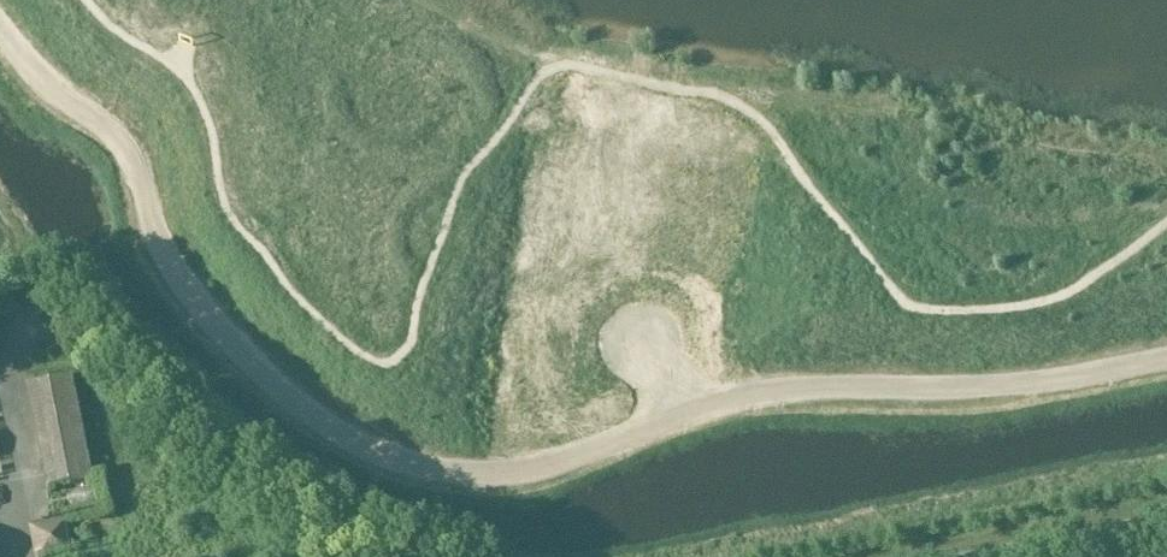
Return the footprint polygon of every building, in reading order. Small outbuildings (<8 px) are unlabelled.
[(47,491),(93,482),(73,379),(28,388),(33,417),(47,491)] [(68,521),(30,528),(36,556),(75,556),(68,521)]
